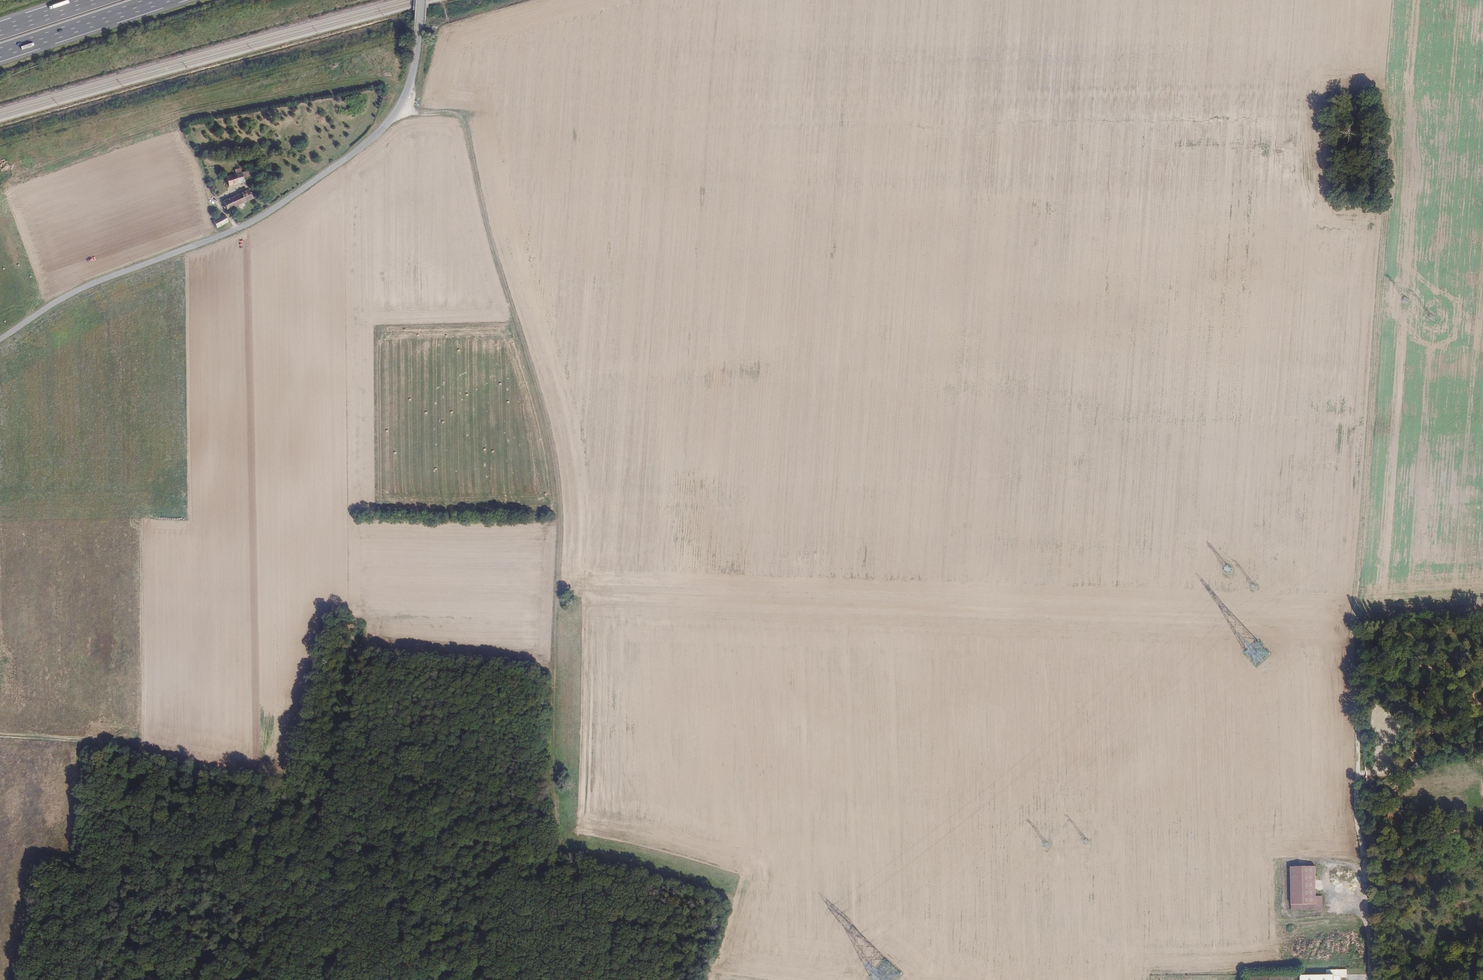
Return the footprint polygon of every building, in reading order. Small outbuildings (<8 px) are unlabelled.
[(244,179),(254,176),(251,169),(241,172),(244,179)] [(236,173),(224,176),(227,185),(239,181),(236,173)] [(222,203),(227,208),(238,205),(252,200),(250,194),(249,191),(225,198),(225,202),(222,203)] [(224,214),(214,220),(218,228),(228,222),(224,214)] [(1315,867),(1290,868),(1292,905),(1316,903),(1316,896),(1315,867)] [(1316,903),(1292,905),(1292,911),(1322,910),(1322,896),(1316,896),(1316,903)] [(1300,979),(1349,979),(1349,971),(1327,971),(1327,977),(1300,977),(1300,979)]
